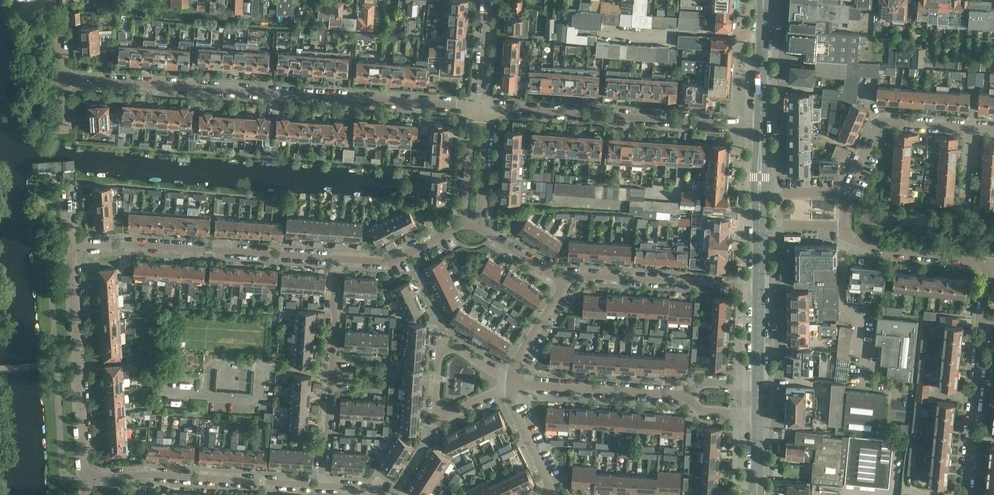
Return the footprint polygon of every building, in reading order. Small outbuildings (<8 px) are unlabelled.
[(235,14),(243,14),(243,0),(235,0),(235,14)] [(293,0),(278,0),(278,14),(292,14),(293,0)] [(358,19),(357,29),(374,30),(375,0),(365,0),(365,11),(358,11),(358,19)] [(406,1),(407,1),(407,13),(418,13),(418,2),(425,3),(426,0),(406,0),(406,1)] [(468,0),(450,0),(450,5),(447,5),(447,10),(467,11),(468,0)] [(602,0),(591,0),(591,3),(590,9),(590,10),(601,11),(602,0)] [(611,6),(611,2),(611,1),(602,0),(601,11),(604,11),(610,11),(611,6)] [(634,3),(633,13),(647,14),(648,0),(634,0),(634,3)] [(849,4),(797,0),(790,0),(789,16),(789,18),(832,21),(832,19),(848,20),(848,18),(861,18),(861,7),(849,6),(849,4)] [(893,0),(880,0),(879,16),(892,17),(893,0)] [(906,0),(893,0),(892,17),(905,17),(906,0)] [(929,0),(918,0),(917,17),(928,18),(928,16),(929,0)] [(938,17),(939,0),(929,0),(928,16),(928,18),(927,21),(938,22),(938,17)] [(949,0),(939,0),(938,17),(948,18),(949,0)] [(960,0),(949,0),(948,18),(948,23),(958,24),(960,0)] [(970,0),(960,0),(958,24),(968,24),(970,0)] [(980,0),(970,0),(968,24),(979,25),(980,0)] [(990,0),(980,0),(979,25),(978,28),(989,28),(990,0)] [(218,1),(210,1),(210,10),(218,10),(218,1)] [(341,29),(342,18),(343,2),(340,2),(335,5),(337,18),(337,20),(330,19),(330,28),(341,29)] [(633,13),(634,3),(621,3),(620,12),(621,12),(633,13)] [(733,18),(734,8),(715,6),(710,6),(708,6),(691,4),(691,8),(706,9),(706,8),(710,8),(709,17),(733,18)] [(674,15),(675,6),(667,6),(667,15),(666,15),(674,15)] [(579,11),(579,8),(570,8),(568,7),(567,23),(567,25),(572,26),(572,10),(579,11)] [(319,9),(319,19),(330,19),(330,10),(319,9)] [(467,16),(467,11),(447,10),(447,15),(449,15),(449,22),(468,23),(468,16),(467,16)] [(602,13),(579,11),(572,10),(572,26),(578,26),(601,27),(602,13)] [(613,12),(610,11),(604,11),(603,23),(612,24),(613,12)] [(80,12),(72,12),(72,23),(80,22),(80,12)] [(620,24),(621,12),(620,12),(613,12),(612,24),(620,24)] [(651,26),(652,15),(647,14),(633,13),(621,12),(620,24),(622,24),(651,26)] [(665,26),(666,16),(652,15),(651,26),(665,27),(665,26)] [(677,17),(666,16),(665,26),(676,27),(677,17)] [(699,17),(680,16),(679,16),(678,27),(699,29),(699,17)] [(522,35),(523,18),(507,17),(506,30),(514,31),(514,35),(517,35),(522,35)] [(733,32),(733,18),(709,17),(709,18),(711,18),(711,30),(727,31),(733,32)] [(357,29),(358,19),(342,18),(341,29),(357,29)] [(544,30),(544,37),(545,37),(545,38),(554,38),(554,18),(546,18),(546,30),(544,30)] [(831,32),(831,31),(832,21),(789,18),(788,29),(818,31),(831,32)] [(468,23),(449,22),(444,21),(443,33),(446,33),(465,35),(466,30),(467,29),(468,23)] [(874,21),(874,30),(882,31),(882,22),(881,22),(877,22),(874,21)] [(566,42),(567,25),(567,23),(557,23),(556,41),(566,42)] [(81,27),(82,39),(99,38),(111,37),(111,33),(99,33),(99,26),(88,27),(88,25),(82,26),(82,27),(81,27)] [(577,43),(578,26),(572,26),(567,25),(566,42),(577,43)] [(831,32),(818,31),(788,29),(787,45),(788,45),(791,49),(799,50),(804,50),(804,53),(805,53),(805,59),(816,60),(846,61),(846,62),(857,63),(859,33),(831,31),(831,32)] [(465,39),(465,35),(446,33),(445,39),(448,39),(447,46),(466,47),(466,40),(465,39)] [(732,50),(732,38),(708,36),(707,43),(699,43),(699,36),(679,34),(678,46),(711,49),(732,50)] [(545,38),(545,37),(544,37),(535,36),(535,42),(538,42),(538,47),(544,47),(544,46),(544,42),(545,38)] [(100,50),(99,38),(82,39),(82,51),(84,51),(84,53),(90,52),(90,51),(100,50)] [(260,40),(250,38),(249,45),(259,46),(260,40)] [(504,54),(504,55),(518,56),(520,40),(505,39),(505,45),(504,45),(503,54),(504,54)] [(620,57),(621,43),(609,42),(608,56),(620,57)] [(130,63),(131,45),(120,44),(119,55),(117,55),(117,61),(118,61),(118,62),(130,63)] [(142,65),(143,46),(131,45),(130,63),(135,63),(136,65),(142,65)] [(154,65),(155,47),(143,46),(142,65),(149,66),(149,64),(154,65)] [(257,69),(258,51),(259,47),(247,46),(247,50),(245,69),(252,70),(252,68),(257,69)] [(466,53),(466,47),(447,46),(447,52),(444,52),(444,57),(446,57),(464,59),(464,53),(466,53)] [(669,50),(669,49),(669,47),(657,46),(656,60),(668,61),(669,50)] [(166,67),(167,47),(155,47),(154,65),(159,65),(159,66),(166,67)] [(178,66),(179,48),(167,47),(166,67),(172,67),(173,66),(178,66)] [(210,65),(211,48),(199,47),(198,65),(210,65)] [(925,48),(912,47),(911,65),(925,66),(925,48)] [(191,49),(179,48),(178,66),(190,67),(191,49)] [(221,68),(223,49),(211,48),(210,65),(215,66),(215,67),(221,68)] [(233,67),(235,49),(223,49),(221,68),(228,68),(228,67),(233,67)] [(245,69),(247,50),(235,49),(233,67),(238,67),(239,69),(245,69)] [(677,50),(669,49),(669,50),(668,61),(676,62),(677,50)] [(731,62),(731,53),(732,50),(711,49),(710,61),(731,62)] [(313,72),(314,55),(314,51),(302,50),(302,54),(301,73),(307,73),(308,72),(313,72)] [(325,75),(326,51),(314,50),(314,51),(314,55),(313,72),(318,73),(318,74),(325,75)] [(270,52),(258,51),(257,69),(269,69),(270,52)] [(337,74),(338,56),(338,52),(326,51),(325,75),(331,75),(331,74),(337,74)] [(910,51),(896,51),(895,64),(909,65),(910,51)] [(289,71),(290,53),(278,52),(277,70),(289,71)] [(301,73),(302,54),(290,53),(289,71),(294,71),(294,73),(301,73)] [(517,71),(518,56),(504,55),(504,61),(503,61),(502,69),(503,69),(503,71),(517,71)] [(350,57),(338,56),(337,74),(348,75),(350,57)] [(464,59),(446,57),(444,57),(435,56),(435,57),(429,56),(429,61),(441,61),(440,75),(461,76),(461,70),(463,70),(464,59)] [(955,58),(955,61),(954,68),(962,69),(963,59),(955,58)] [(730,74),(731,62),(710,61),(682,59),(682,71),(709,73),(730,74)] [(368,79),(369,62),(369,60),(365,60),(365,61),(357,61),(356,78),(368,79)] [(380,81),(381,62),(374,62),(374,60),(369,60),(369,62),(368,79),(373,80),(374,81),(380,81)] [(417,65),(416,82),(428,83),(428,82),(429,82),(429,76),(428,76),(429,66),(429,61),(417,60),(417,65)] [(845,77),(845,74),(846,62),(846,61),(816,60),(816,65),(791,63),(790,63),(788,81),(789,81),(821,84),(822,75),(845,77)] [(392,81),(393,63),(381,62),(380,81),(386,82),(387,80),(392,81)] [(861,76),(862,63),(857,63),(846,62),(845,74),(858,81),(861,76)] [(404,83),(405,64),(393,63),(392,81),(397,81),(397,83),(404,83)] [(417,65),(405,64),(404,83),(410,83),(410,82),(416,82),(417,65)] [(530,64),(530,69),(529,90),(538,91),(538,89),(540,89),(541,70),(534,69),(535,64),(530,64)] [(551,92),(553,71),(553,66),(541,65),(541,70),(540,89),(545,89),(545,91),(551,92)] [(564,71),(564,68),(564,67),(553,66),(553,71),(551,92),(559,92),(559,90),(563,91),(564,71)] [(575,72),(576,68),(564,68),(564,71),(563,91),(568,91),(567,93),(574,93),(575,72)] [(516,88),(517,71),(503,71),(503,77),(501,77),(501,85),(502,85),(502,86),(509,87),(509,88),(516,88)] [(586,92),(587,73),(587,72),(575,72),(574,93),(581,94),(582,92),(586,92)] [(600,73),(587,72),(587,73),(586,92),(590,93),(590,94),(596,95),(596,93),(600,93),(601,86),(599,85),(600,73)] [(729,86),(730,74),(709,73),(709,85),(729,86)] [(857,87),(858,81),(845,74),(845,77),(844,81),(857,87)] [(617,94),(618,76),(607,75),(606,86),(603,86),(603,93),(607,94),(607,96),(613,96),(613,94),(617,94)] [(628,97),(630,77),(618,76),(617,94),(621,95),(621,96),(628,97)] [(640,96),(641,78),(630,77),(628,97),(635,97),(635,96),(640,96)] [(651,99),(652,79),(641,78),(640,96),(644,96),(644,98),(651,99)] [(662,98),(663,80),(652,79),(651,99),(658,99),(658,97),(662,98)] [(675,80),(666,80),(663,80),(662,98),(666,98),(666,100),(677,100),(677,93),(675,93),(675,80)] [(857,92),(857,87),(844,81),(844,87),(857,92)] [(692,104),(693,83),(681,82),(679,103),(692,104)] [(708,89),(698,88),(698,84),(693,83),(692,104),(712,105),(712,98),(712,97),(708,97),(708,89)] [(728,99),(729,86),(709,85),(708,89),(708,97),(712,97),(712,98),(728,99)] [(857,92),(844,87),(844,90),(843,92),(857,98),(857,92)] [(888,103),(889,88),(877,87),(876,102),(888,103)] [(843,99),(843,92),(844,90),(823,88),(822,96),(829,97),(843,99)] [(900,103),(901,89),(889,88),(888,103),(900,103)] [(911,104),(912,90),(901,89),(900,103),(911,104)] [(923,105),(924,90),(912,90),(911,104),(923,105)] [(935,106),(936,91),(924,90),(923,105),(935,106)] [(947,107),(948,92),(936,91),(935,106),(947,107)] [(970,92),(960,91),(959,93),(958,108),(958,109),(969,110),(970,92)] [(857,98),(843,92),(843,99),(853,103),(856,104),(857,98)] [(958,108),(959,93),(948,92),(947,107),(958,108)] [(789,93),(789,107),(813,107),(813,106),(813,93),(789,93)] [(988,110),(989,95),(989,94),(979,93),(978,110),(988,111),(988,110)] [(134,124),(135,106),(131,105),(130,104),(126,103),(125,105),(124,105),(124,110),(123,120),(120,120),(119,125),(123,125),(123,123),(134,124)] [(828,104),(822,103),(821,106),(820,116),(827,117),(828,104)] [(866,109),(856,104),(853,103),(848,114),(862,120),(866,109)] [(91,114),(91,119),(109,118),(114,118),(114,120),(120,120),(123,120),(124,110),(117,109),(117,113),(109,113),(108,105),(107,105),(107,104),(100,104),(100,106),(99,106),(90,106),(91,108),(89,109),(89,113),(91,114)] [(146,125),(147,106),(142,106),(142,104),(137,104),(136,106),(135,106),(134,124),(146,125)] [(157,126),(159,106),(153,105),(152,107),(147,106),(146,125),(157,126)] [(169,126),(170,108),(165,108),(164,106),(159,106),(157,126),(169,126)] [(820,116),(821,106),(813,106),(813,107),(789,107),(788,120),(812,120),(820,120),(820,116)] [(180,127),(181,109),(177,108),(176,107),(172,107),(171,108),(170,108),(169,126),(180,127)] [(182,109),(181,109),(180,127),(180,132),(190,133),(189,148),(194,148),(195,139),(196,121),(192,121),(193,110),(188,109),(188,108),(182,107),(182,109)] [(211,133),(212,115),(212,113),(206,113),(206,114),(201,114),(200,122),(196,121),(195,139),(197,139),(200,136),(203,136),(205,138),(211,139),(211,133)] [(223,134),(224,115),(223,115),(222,114),(218,114),(217,115),(212,115),(211,133),(223,134)] [(234,135),(235,115),(229,114),(228,116),(224,115),(223,134),(234,135)] [(857,131),(862,120),(848,114),(843,125),(857,131)] [(246,135),(247,117),(242,117),(241,115),(235,115),(234,135),(246,135)] [(273,125),(269,125),(270,118),(266,118),(266,116),(257,115),(257,118),(258,118),(257,136),(262,136),(262,144),(265,151),(272,151),(272,143),(273,125)] [(258,118),(257,118),(253,117),(253,116),(248,116),(247,117),(246,135),(257,136),(258,118)] [(114,118),(109,118),(91,119),(92,125),(90,126),(90,130),(92,131),(92,132),(100,132),(102,132),(102,133),(109,133),(109,131),(110,131),(110,123),(116,123),(116,125),(115,125),(115,130),(119,130),(119,125),(120,120),(114,120),(114,118)] [(288,138),(289,120),(289,118),(283,118),(283,119),(278,119),(277,137),(288,138)] [(300,139),(301,121),(300,121),(299,119),(295,119),(294,120),(289,120),(288,138),(300,139)] [(365,140),(367,121),(366,121),(366,120),(360,119),(360,121),(355,121),(354,139),(365,140)] [(311,140),(313,120),(307,120),(306,121),(301,121),(300,139),(311,140)] [(323,141),(324,122),(319,122),(318,120),(313,120),(311,140),(323,141)] [(377,140),(378,122),(377,121),(373,120),(372,122),(367,121),(365,140),(377,140)] [(812,132),(812,120),(788,120),(788,132),(812,132)] [(334,141),(335,123),(331,123),(330,121),(326,121),(325,122),(324,122),(323,141),(334,141)] [(336,123),(335,123),(334,141),(346,142),(347,124),(342,124),(342,121),(336,121),(336,123)] [(389,141),(390,123),(389,123),(388,121),(384,121),(383,122),(378,122),(377,140),(389,141)] [(400,142),(401,124),(400,122),(396,122),(395,123),(390,123),(389,141),(400,142)] [(406,124),(401,124),(400,142),(399,147),(411,148),(412,143),(412,138),(412,134),(418,134),(418,127),(413,126),(413,125),(412,125),(411,123),(407,123),(406,124)] [(433,126),(433,137),(450,139),(451,134),(452,133),(452,129),(451,128),(451,127),(442,126),(442,124),(435,124),(435,126),(433,126)] [(852,142),(857,131),(843,125),(838,136),(852,142)] [(543,152),(545,134),(540,133),(540,131),(538,130),(537,130),(535,131),(534,133),(533,133),(533,142),(532,149),(532,151),(531,151),(531,156),(543,157),(543,152)] [(520,148),(521,132),(507,131),(507,132),(506,132),(505,140),(506,141),(506,147),(520,148)] [(812,145),(812,132),(788,132),(788,145),(812,145)] [(555,153),(556,133),(549,133),(549,134),(545,134),(543,152),(555,153)] [(566,154),(568,135),(563,135),(563,134),(556,133),(555,153),(566,154)] [(896,133),(895,144),(911,145),(911,138),(917,139),(917,134),(896,133)] [(578,154),(579,135),(572,134),(572,135),(568,135),(566,154),(578,154)] [(595,137),(591,137),(589,155),(601,156),(602,145),(604,145),(604,138),(601,137),(600,136),(599,134),(597,134),(595,135),(595,137)] [(589,155),(591,137),(586,136),(586,135),(579,135),(578,154),(589,155)] [(620,163),(620,157),(621,139),(617,139),(617,137),(615,136),(614,135),(612,136),(611,138),(607,138),(607,145),(609,145),(609,150),(606,150),(605,162),(620,163)] [(957,137),(936,135),(935,140),(941,141),(941,147),(957,148),(957,137)] [(450,139),(433,137),(432,149),(449,150),(449,149),(451,149),(451,144),(449,143),(450,139)] [(632,158),(633,138),(626,138),(626,139),(621,139),(620,157),(631,158),(632,158)] [(643,165),(644,140),(640,140),(640,139),(633,138),(632,158),(631,158),(631,165),(643,165)] [(985,139),(985,150),(993,151),(993,140),(985,139)] [(654,160),(656,140),(649,140),(649,141),(644,140),(643,165),(654,166),(654,160)] [(666,161),(667,142),(663,142),(663,140),(656,140),(654,160),(666,161)] [(671,142),(667,142),(666,161),(677,162),(677,163),(679,143),(678,143),(677,141),(676,140),(674,140),(672,141),(671,142)] [(710,145),(710,146),(709,153),(729,154),(730,147),(729,147),(729,146),(728,146),(726,144),(726,143),(725,142),(715,141),(712,143),(712,144),(711,144),(710,145)] [(695,163),(696,143),(695,143),(695,144),(691,144),(691,142),(685,142),(685,143),(679,143),(677,163),(692,164),(692,163),(695,163)] [(709,157),(709,153),(710,146),(705,145),(705,144),(704,144),(704,143),(696,143),(695,163),(703,163),(705,162),(705,157),(709,157)] [(910,156),(911,145),(895,144),(894,155),(910,156)] [(812,158),(812,145),(788,145),(788,158),(812,158)] [(820,159),(820,175),(838,175),(838,169),(840,169),(848,150),(836,145),(831,157),(831,159),(820,159)] [(519,164),(520,148),(506,147),(506,148),(505,148),(504,156),(505,156),(505,163),(519,164)] [(956,159),(957,148),(941,147),(940,158),(956,159)] [(449,155),(449,150),(432,149),(431,162),(433,162),(433,166),(445,167),(445,162),(448,162),(448,161),(450,160),(450,156),(449,155)] [(985,150),(984,161),(993,162),(993,151),(985,150)] [(728,167),(729,154),(709,153),(709,157),(709,166),(728,167)] [(909,167),(910,156),(894,155),(893,166),(909,167)] [(812,175),(812,158),(788,158),(788,175),(798,175),(809,175),(812,175)] [(955,170),(956,159),(940,158),(939,169),(955,170)] [(984,161),(983,172),(993,173),(993,162),(984,161)] [(34,164),(35,172),(65,170),(64,162),(34,164)] [(523,164),(519,164),(505,163),(505,164),(503,164),(503,172),(504,172),(504,177),(522,178),(523,173),(523,164)] [(728,180),(728,167),(709,166),(709,167),(707,168),(706,179),(728,180)] [(908,178),(909,167),(893,166),(892,177),(908,178)] [(954,181),(955,170),(939,169),(938,180),(954,181)] [(434,171),(421,170),(420,176),(425,176),(425,180),(430,180),(430,188),(446,190),(447,178),(433,176),(434,171)] [(543,172),(542,174),(542,180),(552,180),(552,172),(543,172)] [(983,172),(982,183),(993,184),(993,173),(983,172)] [(522,178),(504,177),(503,177),(502,184),(503,184),(503,188),(527,190),(528,178),(522,178)] [(907,189),(908,178),(892,177),(892,188),(907,189)] [(727,193),(728,180),(706,179),(706,192),(727,193)] [(954,192),(954,181),(938,180),(938,191),(954,192)] [(538,182),(537,191),(546,191),(547,182),(538,182)] [(982,183),(981,194),(993,195),(993,184),(982,183)] [(112,200),(111,187),(95,188),(96,200),(112,200)] [(445,202),(446,190),(430,188),(425,188),(424,195),(423,200),(445,202)] [(527,201),(527,190),(503,188),(503,192),(501,192),(501,199),(502,199),(502,200),(527,201)] [(907,195),(907,189),(892,188),(891,199),(912,200),(913,196),(907,195)] [(697,192),(692,192),(682,191),(681,204),(681,207),(691,208),(696,208),(697,192)] [(953,203),(954,192),(938,191),(937,197),(931,197),(931,202),(953,203)] [(726,199),(727,193),(706,192),(706,193),(707,193),(706,205),(726,206),(726,205),(728,205),(729,203),(729,201),(728,199),(726,199)] [(981,194),(981,205),(993,206),(993,195),(981,194)] [(112,212),(112,200),(96,200),(96,213),(112,212)] [(141,229),(142,209),(141,209),(141,211),(132,210),(132,209),(131,208),(131,205),(126,205),(125,216),(130,216),(129,228),(141,229)] [(643,214),(643,210),(644,206),(630,205),(629,213),(637,214),(643,214)] [(152,229),(153,210),(153,212),(142,211),(142,209),(141,229),(152,229)] [(175,231),(176,211),(175,213),(169,213),(170,209),(166,209),(165,212),(164,230),(175,231)] [(426,226),(418,209),(411,212),(409,209),(399,214),(408,230),(416,225),(418,229),(426,226)] [(164,230),(165,212),(154,212),(154,210),(153,210),(152,229),(164,230)] [(187,232),(188,212),(187,212),(187,214),(177,213),(177,211),(176,211),(175,231),(187,232)] [(113,226),(113,215),(112,212),(96,213),(97,226),(109,225),(109,227),(113,226)] [(198,233),(199,213),(198,215),(189,214),(189,212),(188,212),(187,232),(198,233)] [(200,213),(199,213),(198,233),(210,233),(211,216),(200,215),(200,213)] [(398,235),(408,230),(399,214),(389,219),(398,235)] [(668,225),(669,216),(665,215),(665,218),(659,217),(659,219),(659,224),(668,225)] [(679,226),(679,218),(679,216),(670,216),(669,216),(668,225),(679,226)] [(730,218),(725,217),(708,216),(707,227),(729,228),(730,225),(731,224),(731,221),(730,220),(730,218)] [(227,234),(228,218),(227,218),(227,220),(217,219),(218,217),(216,217),(216,219),(216,234),(227,234)] [(297,236),(299,218),(287,217),(286,236),(297,236)] [(237,235),(239,219),(238,218),(238,220),(228,220),(228,218),(227,234),(237,235)] [(308,237),(309,219),(299,218),(297,236),(308,237)] [(527,238),(536,224),(527,218),(518,232),(527,238)] [(648,223),(648,218),(637,218),(637,227),(647,228),(648,223)] [(685,219),(679,218),(679,226),(678,230),(689,231),(689,223),(685,222),(685,219)] [(248,236),(249,219),(248,219),(248,221),(239,221),(239,219),(237,235),(248,236)] [(260,237),(261,220),(260,220),(260,222),(250,221),(250,219),(249,219),(248,236),(260,237)] [(319,238),(320,220),(309,219),(308,237),(319,238)] [(388,240),(398,235),(389,219),(380,223),(388,240)] [(271,237),(272,221),(271,221),(271,223),(262,222),(262,220),(261,220),(260,237),(271,237)] [(329,239),(331,220),(320,220),(319,238),(329,239)] [(340,239),(342,221),(331,220),(329,239),(340,239)] [(272,221),(271,237),(282,238),(283,223),(272,223),(272,221)] [(351,240),(352,222),(342,221),(340,239),(351,240)] [(363,223),(352,222),(351,240),(362,241),(363,223)] [(378,245),(388,240),(380,223),(370,229),(378,245)] [(535,244),(545,229),(536,224),(527,238),(535,244)] [(729,233),(729,229),(729,228),(707,227),(696,226),(691,226),(690,236),(691,236),(708,237),(730,239),(730,233),(729,233)] [(544,250),(553,235),(545,229),(535,244),(544,250)] [(562,241),(553,235),(544,250),(553,255),(562,241)] [(730,242),(730,239),(708,237),(691,236),(690,246),(715,248),(729,249),(729,246),(728,245),(728,243),(730,242)] [(579,258),(580,241),(569,240),(568,258),(579,258)] [(589,259),(590,242),(580,241),(579,258),(589,259)] [(645,262),(646,241),(641,241),(641,243),(636,243),(635,261),(645,262)] [(655,262),(657,244),(650,244),(651,241),(646,241),(645,262),(655,262)] [(599,260),(600,242),(590,242),(589,259),(599,260)] [(610,260),(611,243),(600,242),(599,260),(610,260)] [(620,261),(621,244),(611,243),(610,260),(620,261)] [(676,264),(677,243),(673,243),(673,245),(667,245),(666,263),(676,264)] [(684,243),(677,243),(676,264),(687,265),(688,246),(683,246),(684,243)] [(796,244),(787,244),(787,283),(788,283),(837,284),(837,244),(835,244),(834,244),(833,244),(832,244),(826,244),(825,244),(819,244),(818,243),(818,244),(817,244),(812,244),(812,243),(811,243),(811,244),(810,244),(805,244),(804,244),(804,243),(803,244),(796,244)] [(632,244),(621,244),(620,261),(631,262),(632,244)] [(666,263),(667,245),(657,244),(655,262),(666,263)] [(729,254),(729,249),(715,248),(690,246),(690,257),(727,259),(728,255),(729,254)] [(727,263),(727,261),(727,259),(690,257),(689,267),(726,269),(727,267),(728,267),(728,264),(727,263)] [(477,276),(487,282),(499,264),(489,258),(477,276)] [(429,279),(448,270),(443,260),(424,269),(429,279)] [(146,283),(148,262),(136,261),(135,276),(144,277),(143,287),(149,287),(149,284),(146,283)] [(158,278),(159,263),(148,262),(146,283),(149,284),(150,277),(158,278)] [(169,285),(171,264),(159,263),(158,278),(166,279),(166,289),(172,289),(172,285),(169,285)] [(181,280),(182,265),(171,264),(169,285),(172,285),(173,279),(181,280)] [(509,271),(508,270),(499,264),(487,282),(497,288),(500,284),(509,271)] [(192,286),(194,265),(182,265),(181,280),(189,280),(189,290),(195,290),(195,287),(192,286)] [(205,266),(194,265),(192,286),(195,287),(196,280),(204,281),(205,266)] [(221,288),(222,267),(211,266),(210,281),(218,282),(218,292),(224,292),(224,289),(221,288)] [(861,286),(862,267),(851,266),(849,285),(861,286)] [(232,283),(233,268),(222,267),(221,288),(224,289),(225,282),(232,283)] [(872,287),(874,268),(862,267),(861,286),(872,287)] [(101,269),(102,282),(118,281),(117,268),(101,269)] [(243,290),(244,269),(233,268),(232,283),(240,283),(240,293),(246,294),(246,290),(243,290)] [(885,269),(874,268),(872,287),(883,288),(885,269)] [(254,284),(255,269),(244,269),(243,290),(246,290),(246,284),(254,284)] [(265,291),(266,270),(255,269),(254,284),(262,285),(262,295),(268,295),(268,292),(265,291)] [(509,269),(508,270),(509,271),(500,284),(509,289),(518,274),(509,269)] [(278,271),(266,270),(265,291),(268,292),(268,285),(277,286),(278,271)] [(434,290),(453,280),(448,270),(429,279),(434,290)] [(292,291),(293,273),(283,272),(281,290),(292,291)] [(905,289),(906,273),(894,272),(892,287),(905,289)] [(303,292),(304,274),(293,273),(292,291),(303,292)] [(917,290),(918,275),(906,273),(905,289),(917,290)] [(314,293),(315,274),(304,274),(303,292),(314,293)] [(326,275),(315,274),(314,293),(325,293),(326,275)] [(527,280),(518,274),(509,289),(517,295),(527,280)] [(931,276),(918,275),(917,290),(929,291),(931,276)] [(941,293),(943,277),(931,276),(929,291),(941,293)] [(355,296),(356,277),(345,277),(344,295),(355,296)] [(366,296),(367,278),(356,277),(355,296),(366,296)] [(953,294),(955,278),(943,277),(941,293),(953,294)] [(378,279),(367,278),(366,296),(377,297),(378,279)] [(967,280),(955,278),(953,294),(961,295),(966,295),(967,280)] [(458,291),(453,280),(434,290),(439,300),(458,291)] [(526,300),(536,286),(527,280),(517,295),(526,300)] [(118,294),(118,281),(102,282),(102,295),(118,294)] [(410,281),(393,289),(398,299),(415,291),(410,281)] [(788,291),(788,303),(839,304),(839,284),(808,284),(808,291),(788,291)] [(545,292),(536,286),(526,300),(535,306),(545,292)] [(419,301),(415,291),(398,299),(403,309),(419,301)] [(463,301),(458,291),(439,300),(444,311),(463,301)] [(119,306),(118,294),(102,295),(103,307),(119,306)] [(616,312),(618,295),(607,294),(607,296),(607,297),(606,312),(616,312)] [(594,317),(596,296),(584,295),(582,316),(594,317)] [(627,313),(628,296),(618,295),(616,312),(627,313)] [(607,297),(607,296),(596,296),(594,317),(606,318),(606,312),(607,297)] [(637,314),(638,296),(628,296),(627,313),(637,314)] [(647,314),(649,297),(638,296),(637,314),(647,314)] [(658,315),(659,298),(649,297),(647,314),(658,315)] [(668,316),(669,301),(670,298),(659,298),(658,315),(668,316)] [(714,298),(713,309),(731,311),(732,303),(730,303),(730,299),(714,298)] [(424,311),(419,301),(403,309),(408,319),(424,311)] [(681,301),(669,301),(668,316),(667,322),(679,322),(681,301)] [(692,302),(681,301),(679,322),(691,323),(692,302)] [(839,305),(839,304),(788,303),(788,305),(789,315),(789,317),(808,317),(838,318),(839,305)] [(120,319),(119,306),(103,307),(104,319),(120,319)] [(459,328),(468,313),(459,307),(450,322),(459,328)] [(731,318),(731,311),(713,309),(712,321),(728,322),(729,318),(731,318)] [(315,323),(316,312),(298,310),(297,321),(315,323)] [(468,333),(477,319),(468,313),(459,328),(468,333)] [(958,325),(958,318),(946,316),(946,321),(945,324),(958,325)] [(808,330),(808,317),(789,317),(787,317),(787,322),(788,322),(788,324),(787,325),(787,329),(788,329),(788,330),(808,330)] [(878,317),(875,342),(882,343),(880,363),(888,364),(886,378),(912,381),(918,321),(878,317)] [(121,331),(120,319),(104,319),(105,332),(121,331)] [(476,339),(486,325),(477,319),(468,333),(476,339)] [(314,333),(315,323),(297,321),(296,332),(314,333)] [(728,326),(728,322),(712,321),(711,332),(730,333),(730,326),(728,326)] [(408,323),(407,334),(426,335),(426,324),(408,323)] [(963,326),(958,325),(945,324),(945,325),(943,345),(960,347),(961,344),(963,326)] [(485,345),(494,330),(486,325),(476,339),(485,345)] [(836,325),(820,325),(820,337),(836,338),(836,325)] [(355,349),(357,331),(346,330),(345,348),(355,349)] [(494,350),(503,336),(494,330),(485,345),(494,350)] [(808,342),(808,330),(788,330),(788,331),(787,331),(787,333),(788,334),(788,336),(787,336),(787,344),(795,344),(796,342),(808,342)] [(121,343),(121,331),(105,332),(105,337),(103,338),(104,345),(121,343)] [(366,350),(368,331),(357,331),(355,349),(366,350)] [(377,350),(378,332),(368,331),(366,350),(377,350)] [(150,332),(141,332),(142,343),(151,342),(151,332),(150,332)] [(314,344),(314,333),(296,332),(295,343),(314,344)] [(389,333),(378,332),(377,350),(388,351),(389,333)] [(729,341),(730,333),(711,332),(711,344),(727,345),(727,341),(729,341)] [(425,346),(426,335),(407,334),(406,345),(425,346)] [(512,342),(503,336),(494,350),(503,356),(512,342)] [(122,356),(121,343),(104,345),(104,352),(106,351),(106,357),(122,356)] [(313,355),(314,344),(295,343),(295,354),(313,355)] [(727,349),(727,345),(711,344),(710,355),(728,356),(729,349),(727,349)] [(424,357),(425,346),(406,345),(406,355),(424,357)] [(562,367),(563,346),(551,345),(550,366),(562,367)] [(958,368),(960,347),(943,345),(941,366),(958,368)] [(573,367),(574,352),(575,346),(563,346),(562,367),(573,367)] [(786,354),(785,371),(811,372),(819,373),(819,353),(812,353),(812,350),(797,349),(797,352),(792,352),(792,355),(786,354)] [(584,369),(585,353),(574,352),(573,367),(573,368),(584,369)] [(676,374),(677,353),(665,352),(665,358),(664,373),(665,373),(676,374)] [(596,370),(597,354),(585,353),(584,369),(596,370)] [(689,354),(677,353),(676,374),(688,375),(689,354)] [(312,366),(313,355),(295,354),(294,365),(312,366)] [(607,370),(608,354),(597,354),(596,370),(607,370)] [(619,371),(620,355),(608,354),(607,370),(619,371)] [(423,367),(424,357),(406,355),(405,366),(423,367)] [(630,372),(631,356),(620,355),(619,371),(630,372)] [(728,364),(728,356),(710,355),(709,367),(725,368),(726,363),(728,364)] [(641,373),(642,357),(631,356),(630,372),(641,373)] [(653,373),(654,357),(642,357),(641,373),(653,373)] [(664,373),(665,358),(654,357),(653,373),(665,374),(665,373),(664,373)] [(105,371),(106,378),(124,377),(123,364),(107,365),(107,371),(105,371)] [(423,380),(423,367),(405,366),(404,379),(404,388),(422,389),(423,380)] [(956,388),(958,368),(941,366),(939,386),(956,388)] [(312,376),(293,375),(293,386),(311,387),(312,376)] [(124,390),(124,377),(106,378),(106,385),(108,385),(108,391),(124,390)] [(844,382),(831,381),(831,406),(843,406),(844,382)] [(929,391),(929,384),(923,383),(917,383),(916,389),(929,391)] [(310,398),(311,387),(293,386),(292,397),(310,398)] [(785,388),(785,389),(786,389),(786,391),(785,392),(785,393),(786,394),(786,402),(785,407),(796,408),(796,404),(817,405),(817,397),(814,397),(814,388),(786,387),(785,388)] [(421,400),(422,389),(404,388),(403,399),(421,400)] [(125,402),(124,390),(108,391),(109,403),(125,402)] [(843,430),(882,434),(883,434),(887,394),(847,390),(843,430)] [(928,401),(928,394),(916,393),(915,400),(921,400),(928,401)] [(309,409),(310,398),(292,397),(291,408),(309,409)] [(351,418),(352,399),(341,399),(340,417),(351,418)] [(362,418),(363,400),(352,399),(351,418),(362,418)] [(421,411),(421,400),(403,399),(402,409),(421,411)] [(373,419),(374,401),(363,400),(362,418),(373,419)] [(385,401),(374,401),(373,419),(384,420),(385,401)] [(937,401),(935,422),(953,423),(955,403),(937,401)] [(126,415),(125,402),(109,403),(110,416),(126,415)] [(814,415),(817,415),(817,405),(796,404),(796,408),(785,407),(785,416),(785,417),(785,418),(785,420),(784,421),(784,422),(785,422),(814,423),(814,415)] [(309,420),(309,409),(291,408),(290,418),(309,420)] [(557,429),(559,408),(547,408),(546,429),(557,429)] [(571,409),(570,409),(559,408),(557,429),(569,430),(570,424),(571,409)] [(581,425),(582,409),(570,408),(570,409),(571,409),(570,424),(581,425)] [(420,422),(421,411),(402,409),(402,420),(420,422)] [(592,426),(593,410),(582,409),(581,425),(592,426)] [(604,426),(605,410),(593,410),(592,426),(604,426)] [(615,427),(616,411),(605,410),(604,426),(615,427)] [(499,411),(489,416),(497,431),(507,427),(499,411)] [(626,428),(627,412),(616,411),(615,427),(626,428)] [(265,412),(264,420),(272,421),(272,412),(265,412)] [(638,429),(639,412),(627,412),(626,428),(638,429)] [(649,429),(650,413),(639,412),(638,429),(649,429)] [(660,430),(661,415),(662,415),(662,414),(650,413),(649,429),(660,430)] [(127,427),(126,415),(110,416),(111,428),(127,427)] [(672,437),(673,416),(662,415),(661,415),(660,430),(660,436),(672,437)] [(497,431),(489,416),(480,420),(487,436),(497,431)] [(685,416),(673,416),(672,437),(684,437),(685,416)] [(308,431),(309,420),(290,418),(290,429),(308,431)] [(419,433),(420,422),(402,420),(401,431),(419,433)] [(487,436),(480,420),(471,424),(478,440),(487,436)] [(950,444),(953,423),(935,422),(933,442),(950,444)] [(908,424),(901,423),(900,432),(908,433),(908,424)] [(478,440),(471,424),(461,429),(469,445),(478,440)] [(127,440),(127,427),(111,428),(111,440),(127,440)] [(705,427),(705,439),(723,440),(723,433),(721,433),(721,428),(705,427)] [(469,445),(461,429),(452,433),(459,449),(469,445)] [(830,434),(796,431),(796,443),(787,442),(786,457),(810,460),(811,446),(813,446),(813,444),(815,445),(815,451),(814,476),(815,476),(815,482),(842,484),(846,437),(842,436),(842,438),(830,437),(830,434)] [(159,459),(160,438),(164,438),(164,434),(157,433),(157,444),(148,443),(147,458),(159,459)] [(459,449),(452,433),(442,438),(450,454),(459,449)] [(895,440),(881,438),(851,434),(844,482),(890,488),(895,440)] [(182,460),(183,439),(187,439),(187,435),(180,435),(180,445),(172,445),(171,460),(182,460)] [(398,436),(392,446),(408,456),(414,446),(398,436)] [(222,463),(223,448),(215,447),(216,437),(210,437),(210,441),(212,441),(211,462),(222,463)] [(171,460),(172,445),(163,444),(164,438),(160,438),(159,459),(171,460)] [(244,464),(245,449),(238,449),(238,439),(232,438),(232,442),(234,443),(233,464),(244,464)] [(194,461),(195,446),(186,446),(187,439),(183,439),(182,460),(194,461)] [(722,447),(723,440),(705,439),(704,450),(720,451),(720,447),(722,447)] [(128,452),(127,440),(111,440),(112,453),(128,452)] [(259,450),(260,440),(254,440),(253,444),(256,444),(255,465),(266,466),(267,451),(259,450)] [(211,462),(212,441),(210,441),(209,447),(201,447),(200,461),(211,462)] [(233,464),(234,443),(232,442),(231,449),(223,448),(222,463),(233,464)] [(948,465),(950,444),(933,442),(931,463),(948,465)] [(255,465),(256,444),(253,444),(253,450),(245,449),(244,464),(255,465)] [(402,465),(408,456),(392,446),(386,455),(402,465)] [(280,467),(281,448),(270,447),(269,466),(280,467)] [(291,467),(292,449),(281,448),(280,467),(291,467)] [(302,468),(303,450),(292,449),(291,467),(302,468)] [(433,449),(427,459),(444,471),(451,461),(433,449)] [(313,469),(314,450),(303,450),(302,468),(313,469)] [(720,455),(720,451),(704,450),(703,462),(721,463),(722,456),(720,455)] [(343,471),(344,452),(333,452),(332,470),(343,471)] [(354,471),(355,453),(344,452),(343,471),(354,471)] [(365,472),(366,454),(355,453),(354,471),(365,472)] [(396,474),(402,465),(386,455),(380,464),(396,474)] [(444,471),(427,459),(420,469),(438,480),(444,471)] [(721,470),(721,463),(703,462),(702,473),(719,474),(719,470),(721,470)] [(916,462),(915,462),(909,462),(908,474),(914,475),(916,462)] [(946,485),(948,465),(931,463),(929,483),(946,485)] [(583,488),(585,467),(573,466),(571,487),(583,488)] [(595,488),(596,473),(596,467),(585,467),(583,488),(594,488),(595,488)] [(527,468),(517,473),(524,489),(534,484),(527,468)] [(438,480),(420,469),(414,478),(432,490),(438,480)] [(668,493),(669,472),(658,471),(657,477),(656,492),(657,492),(668,493)] [(681,473),(669,472),(668,493),(680,494),(681,473)] [(524,489),(517,473),(508,477),(515,493),(524,489)] [(605,491),(606,474),(596,473),(595,488),(594,488),(594,491),(605,491)] [(718,478),(719,474),(702,473),(702,484),(720,486),(720,478),(718,478)] [(615,492),(616,474),(606,474),(605,491),(615,492)] [(626,493),(627,475),(616,474),(615,492),(626,493)] [(636,493),(637,476),(627,475),(626,493),(636,493)] [(646,494),(647,476),(637,476),(636,493),(646,494)] [(656,492),(657,477),(647,476),(646,494),(657,494),(657,492),(656,492)] [(508,477),(498,482),(504,494),(511,494),(515,493),(508,477)] [(414,478),(408,488),(418,494),(428,494),(432,490),(414,478)] [(489,487),(489,486),(487,481),(476,486),(480,494),(493,494),(489,487)] [(842,484),(815,482),(808,481),(808,484),(785,482),(785,494),(789,494),(796,494),(841,494),(842,484)] [(498,482),(489,486),(489,487),(493,494),(504,494),(498,482)] [(720,486),(702,484),(701,494),(717,494),(717,493),(719,493),(720,486)] [(476,486),(465,491),(467,494),(480,494),(476,486)] [(986,486),(985,494),(993,494),(993,487),(986,486)]
